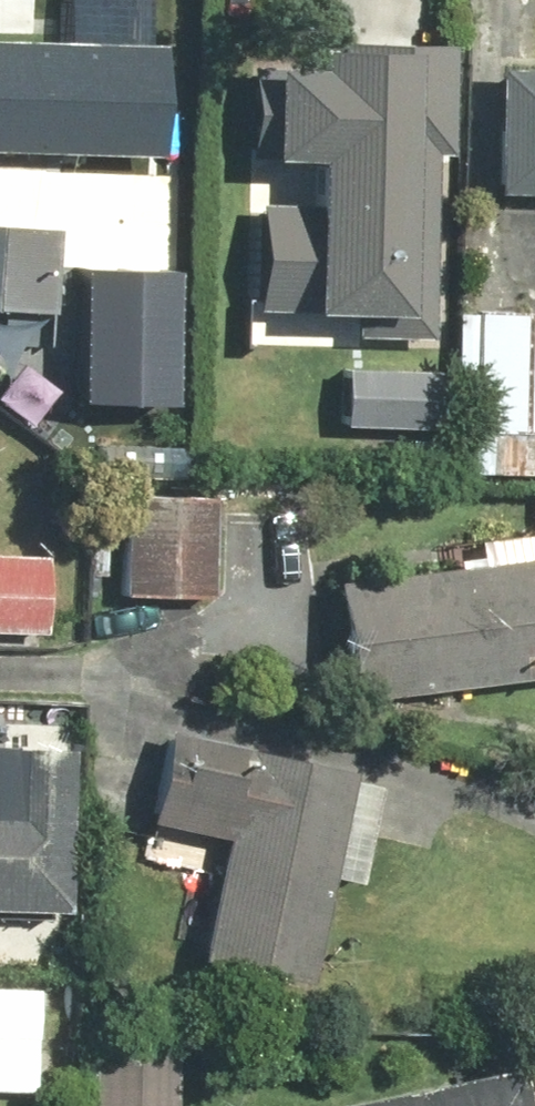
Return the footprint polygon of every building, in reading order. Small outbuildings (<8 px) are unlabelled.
[(70,153),(157,156),(160,40),(0,37),(0,152),(28,152),(27,166),(69,167),(70,153)] [(257,306),(307,307),(307,316),(355,317),(354,340),(397,340),(397,352),(443,354),(450,46),(402,45),(402,51),(313,49),(312,68),(270,67),(268,165),(310,165),(309,203),(259,202),(257,306)] [(534,191),(534,68),(497,67),(492,189),(534,191)] [(46,314),(49,229),(0,227),(0,312),(46,314)] [(456,306),(450,472),(534,475),(534,308),(456,306)] [(121,495),(119,595),(213,597),(215,497),(121,495)] [(11,557),(13,520),(0,519),(0,634),(49,636),(51,559),(11,557)] [(351,704),(534,680),(534,550),(334,576),(351,704)] [(143,829),(222,843),(200,965),(311,985),(349,771),(238,751),(159,737),(143,829)] [(82,917),(86,753),(0,750),(0,915),(82,917)] [(35,1093),(39,989),(0,988),(0,1092),(35,1093)] [(515,1071),(351,1105),(522,1105),(515,1071)]
